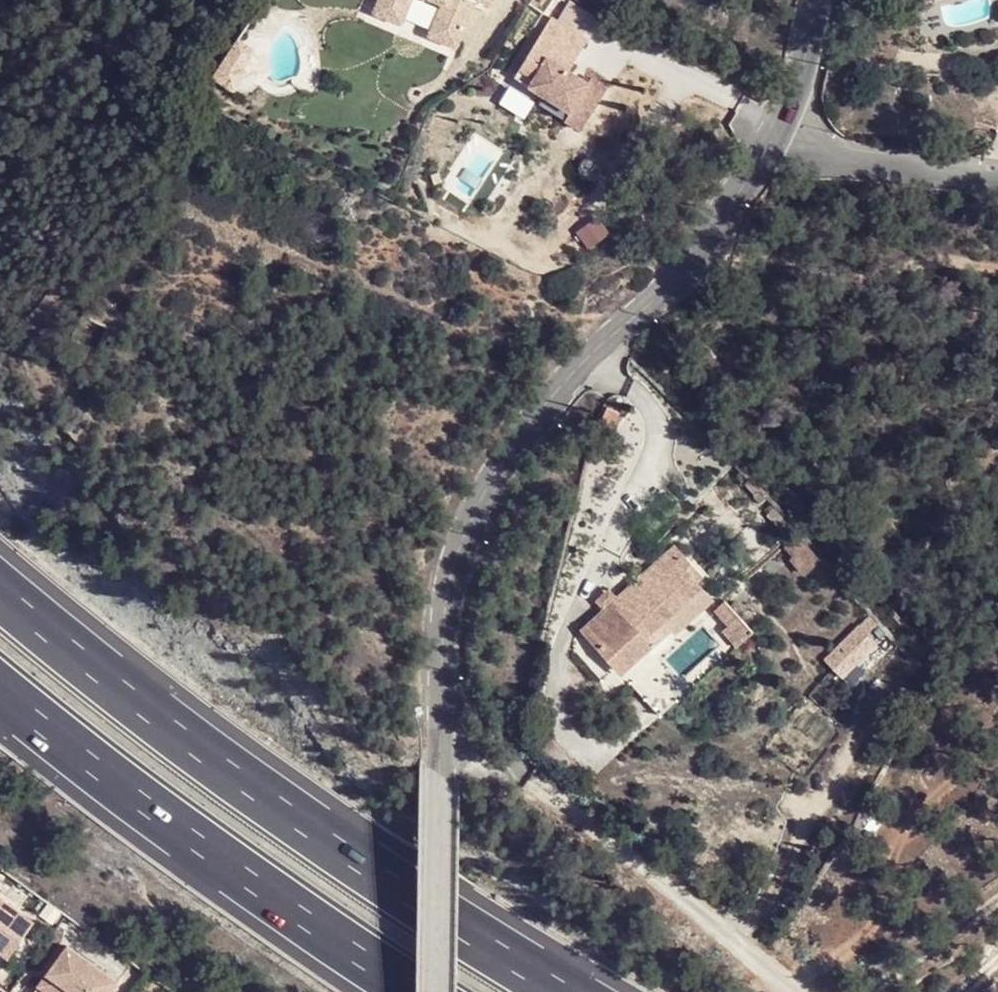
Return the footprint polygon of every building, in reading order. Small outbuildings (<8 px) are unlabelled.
[(379,13),(404,24),(415,0),(385,0),(379,13)] [(478,2),(473,0),(435,0),(447,5),(433,36),(459,47),(478,2)] [(589,44),(573,73),(582,78),(598,48),(589,44)] [(650,77),(598,48),(582,78),(573,73),(558,101),(548,97),(539,114),(578,135),(587,118),(599,97),(604,100),(630,114),(650,77)] [(587,118),(578,135),(583,138),(604,100),(599,97),(587,118)] [(800,538),(785,552),(803,570),(817,555),(800,538)] [(627,583),(582,623),(608,656),(692,584),(664,550),(637,574),(644,580),(632,591),(627,583)] [(727,649),(752,626),(724,596),(699,619),(727,649)] [(15,946),(28,928),(0,908),(0,935),(15,946)] [(0,935),(0,964),(15,946),(0,935)] [(52,974),(77,991),(111,991),(112,991),(65,957),(52,974)] [(52,974),(38,991),(77,991),(52,974)]
